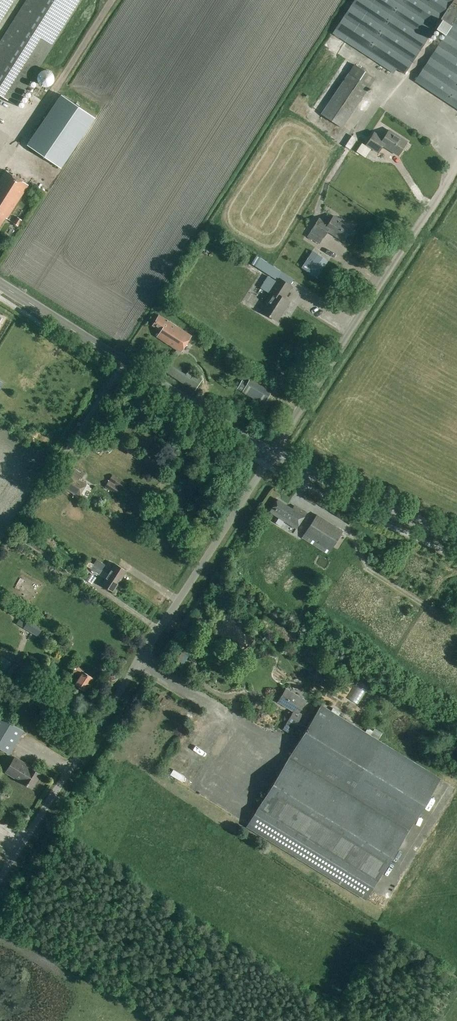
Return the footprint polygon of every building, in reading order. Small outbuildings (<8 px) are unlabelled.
[(0,40),(0,95),(17,106),(83,0),(25,0),(0,40)] [(14,0),(0,0),(0,22),(14,0)] [(452,4),(455,0),(354,0),(337,26),(407,72),(434,31),(445,38),(417,80),(456,106),(456,7),(452,4)] [(341,128),(375,78),(354,64),(321,114),(341,128)] [(51,72),(46,71),(41,73),(38,78),(40,84),(44,87),(50,87),(54,83),(55,77),(51,72)] [(60,94),(26,144),(39,153),(59,167),(94,117),(60,94)] [(409,142),(390,130),(384,139),(374,132),(366,145),(379,153),(384,146),(400,156),(409,142)] [(357,141),(352,147),(357,150),(361,144),(357,141)] [(27,185),(5,171),(0,179),(0,225),(5,217),(6,218),(27,185)] [(353,227),(334,216),(328,225),(318,219),(311,230),(307,236),(320,244),(324,238),(328,232),(343,242),(353,227)] [(18,226),(22,220),(17,217),(13,223),(18,226)] [(317,254),(306,271),(316,277),(327,261),(317,254)] [(256,255),(251,263),(265,272),(275,279),(280,271),(270,264),(256,255)] [(253,273),(262,277),(264,272),(256,268),(253,273)] [(294,288),(279,278),(276,282),(270,277),(262,289),(273,295),(262,311),(278,322),(290,302),(287,300),(294,288)] [(250,295),(256,281),(249,278),(243,292),(250,295)] [(241,310),(246,305),(239,299),(234,305),(241,310)] [(181,352),(191,336),(159,315),(151,326),(160,332),(157,336),(181,352)] [(186,374),(172,365),(167,373),(195,391),(202,380),(195,372),(189,369),(186,374)] [(276,381),(281,384),(285,378),(279,375),(276,381)] [(272,390),(251,378),(247,383),(242,380),(237,388),(264,404),(272,390)] [(220,384),(218,390),(236,396),(238,390),(220,384)] [(84,474),(74,467),(70,473),(66,470),(64,473),(61,470),(54,481),(73,493),(79,496),(86,484),(80,480),(84,474)] [(118,494),(125,483),(112,474),(105,486),(118,494)] [(270,514),(295,531),(307,513),(297,506),(294,511),(279,501),(270,514)] [(262,512),(255,525),(277,537),(284,524),(262,512)] [(328,555),(343,531),(317,514),(302,538),(328,555)] [(96,560),(94,564),(101,569),(103,565),(96,560)] [(84,575),(88,567),(78,561),(74,570),(84,575)] [(101,569),(94,564),(91,569),(97,574),(101,569)] [(116,564),(109,574),(120,581),(127,571),(116,564)] [(120,581),(109,574),(102,584),(113,592),(120,581)] [(23,614),(17,624),(38,637),(44,627),(23,614)] [(9,626),(7,630),(19,638),(22,633),(9,626)] [(53,633),(50,639),(55,642),(58,636),(53,633)] [(422,651),(425,645),(419,642),(416,648),(422,651)] [(0,658),(0,674),(2,676),(11,663),(1,656),(0,658)] [(14,662),(3,679),(29,696),(36,684),(32,682),(33,680),(24,674),(18,683),(10,678),(18,666),(14,662)] [(85,690),(94,677),(85,671),(86,669),(78,664),(74,670),(82,675),(76,684),(85,690)] [(65,698),(74,684),(63,677),(54,691),(65,698)] [(338,705),(350,688),(342,682),(330,699),(338,705)] [(294,727),(302,715),(299,713),(307,701),(286,688),(277,702),(292,712),(286,722),(294,727)] [(165,706),(169,700),(165,697),(161,704),(165,706)] [(66,719),(72,710),(54,699),(49,707),(66,719)] [(367,901),(441,780),(319,705),(245,827),(367,901)] [(25,730),(0,715),(0,748),(10,754),(25,730)] [(270,723),(278,728),(281,724),(273,718),(270,723)] [(157,778),(171,754),(165,752),(152,775),(157,778)] [(34,786),(42,773),(29,765),(30,762),(16,754),(7,771),(34,786)]
